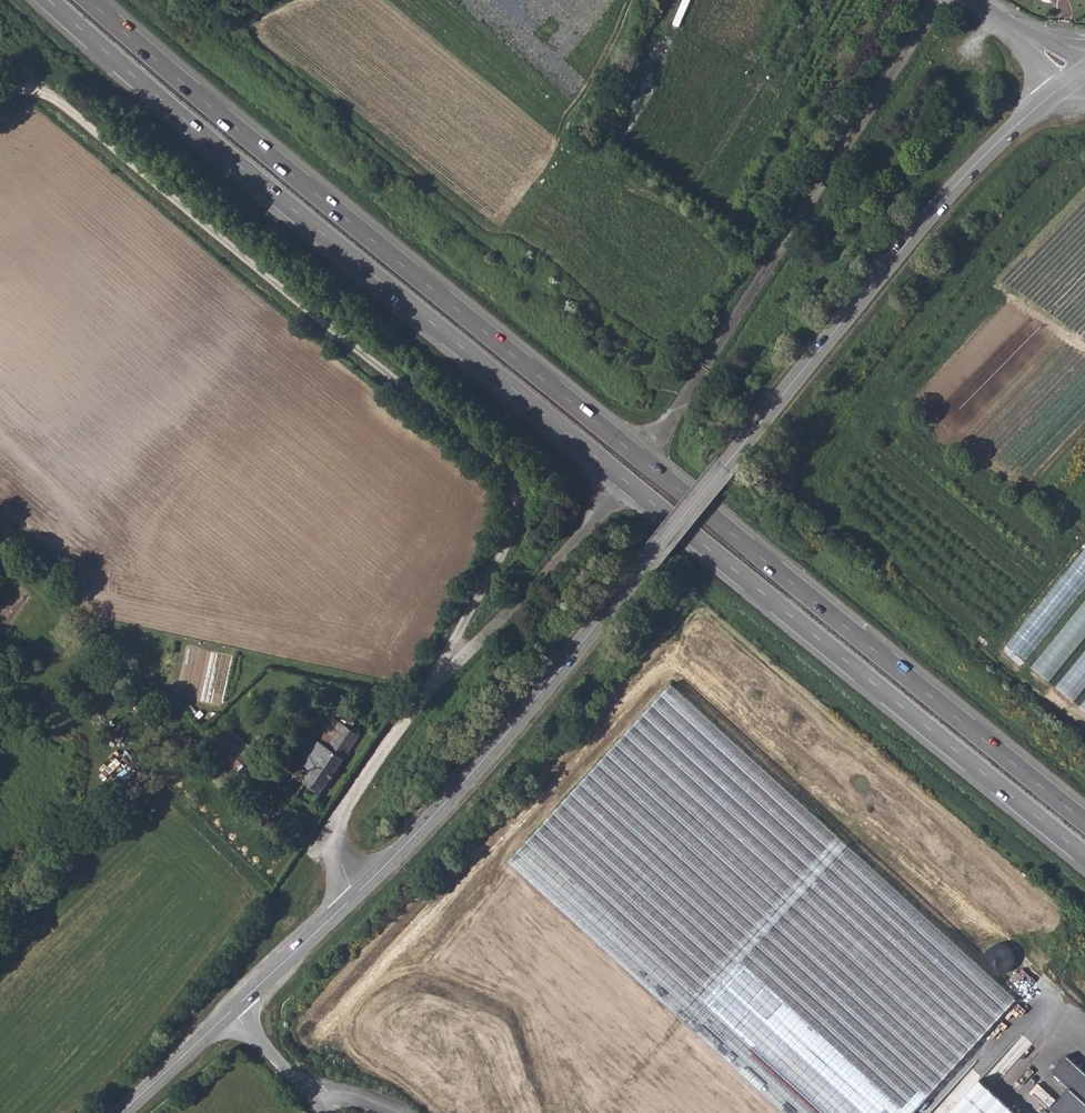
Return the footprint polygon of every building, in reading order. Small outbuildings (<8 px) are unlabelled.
[(1029,660),(1084,588),(1084,547),(1009,645),(1029,660)] [(1070,694),(1084,704),(1084,672),(1070,694)] [(1016,999),(671,684),(508,861),(784,1112),(911,1112),(1016,999)] [(279,796),(302,813),(354,731),(347,727),(348,723),(348,722),(347,721),(344,720),(342,720),(340,721),(339,722),(324,744),(314,739),(299,762),(307,767),(294,790),(286,785),(279,796)] [(208,742),(234,768),(252,750),(227,723),(208,742)] [(1004,941),(988,952),(1001,970),(1016,959),(1004,941)] [(989,1085),(1032,1043),(1023,1034),(980,1076),(989,1085)] [(1052,1108),(1057,1112),(1084,1112),(1084,1070),(1067,1054),(1053,1071),(1070,1086),(1052,1108)] [(947,1112),(1013,1112),(977,1080),(947,1112)]
